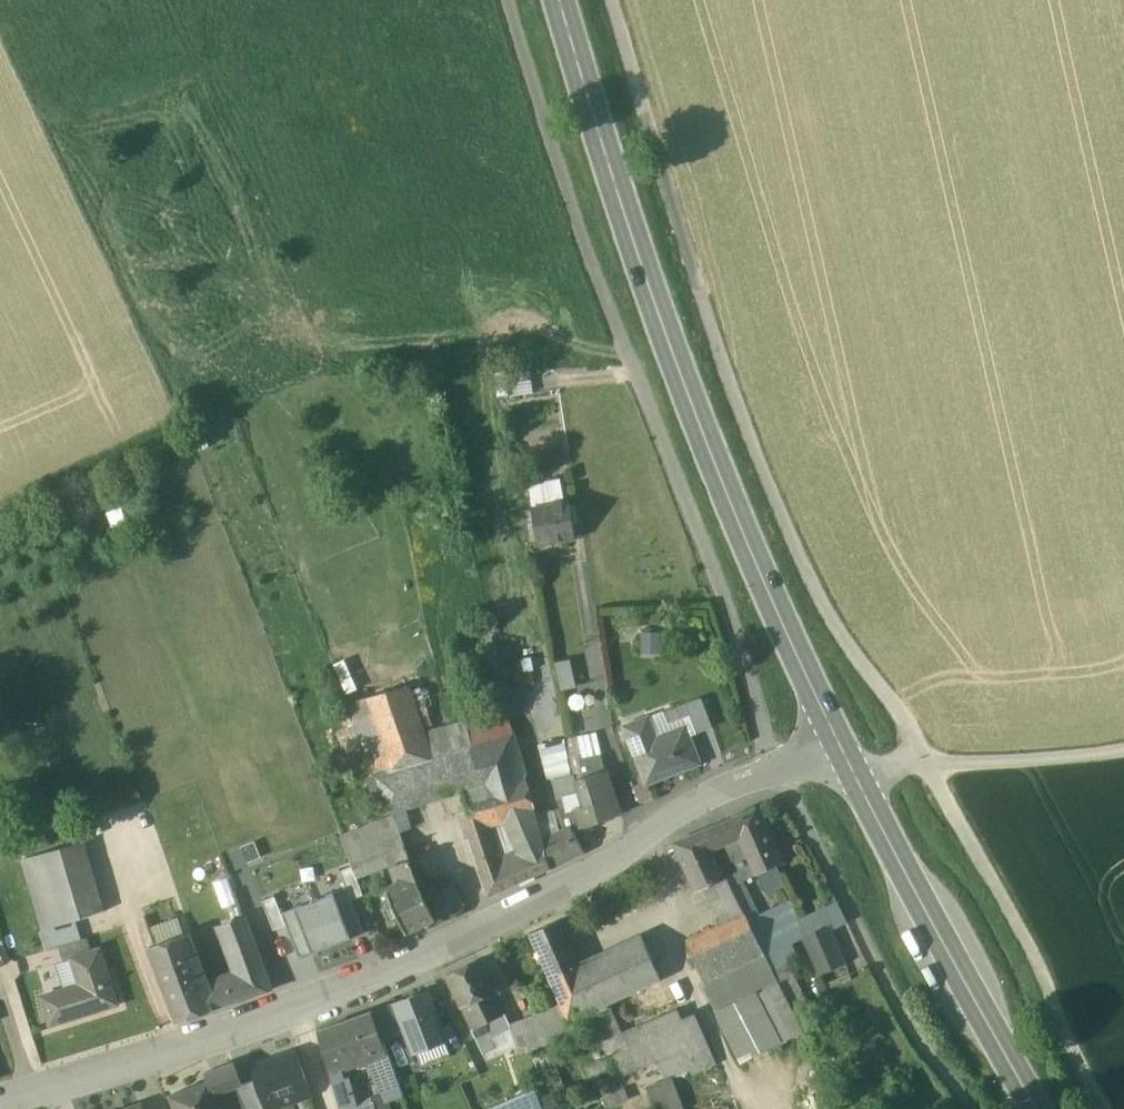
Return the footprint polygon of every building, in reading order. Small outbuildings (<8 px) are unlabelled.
[(529,371),(508,375),(510,396),(532,392),(529,371)] [(507,373),(495,375),(498,397),(509,394),(507,373)] [(560,478),(546,480),(544,483),(533,484),(530,488),(533,508),(554,505),(554,503),(564,501),(560,478)] [(564,501),(554,503),(554,505),(533,508),(532,508),(537,544),(575,537),(570,500),(564,501)] [(656,649),(655,630),(642,631),(643,650),(656,649)] [(572,657),(557,659),(560,686),(575,684),(572,657)] [(408,686),(347,703),(391,810),(437,798),(437,797),(464,790),(525,774),(506,711),(424,734),(408,686)] [(702,698),(677,708),(681,720),(690,717),(696,733),(713,727),(702,698)] [(685,728),(656,740),(648,719),(626,727),(647,781),(698,762),(685,728)] [(596,735),(583,737),(587,758),(602,755),(596,735)] [(540,742),(547,773),(570,768),(562,737),(540,742)] [(583,737),(565,740),(569,762),(587,758),(583,737)] [(587,758),(569,762),(573,777),(575,777),(577,781),(606,771),(602,755),(587,758)] [(606,771),(577,781),(584,805),(585,808),(615,798),(606,771)] [(525,774),(464,790),(473,826),(486,822),(506,816),(534,807),(528,785),(525,774)] [(573,777),(553,781),(560,807),(562,815),(568,813),(564,796),(581,793),(577,781),(575,777),(573,777)] [(553,781),(528,785),(534,807),(542,804),(544,811),(560,807),(553,781)] [(584,805),(576,808),(577,810),(582,827),(621,814),(615,798),(585,808),(584,805)] [(544,811),(542,804),(534,807),(544,843),(552,839),(544,811)] [(534,807),(506,816),(525,857),(545,849),(543,843),(544,843),(534,807)] [(758,873),(775,865),(782,862),(757,808),(716,826),(724,844),(725,843),(733,861),(735,860),(739,870),(744,880),(756,875),(757,876),(759,875),(758,873)] [(568,813),(562,815),(566,832),(573,829),(573,830),(582,827),(577,810),(568,813)] [(393,817),(380,822),(385,837),(399,831),(393,817)] [(380,822),(367,827),(381,865),(393,860),(385,837),(380,822)] [(486,822),(473,826),(473,827),(466,830),(489,897),(519,883),(510,863),(506,855),(499,858),(486,822)] [(716,826),(672,843),(696,892),(705,888),(724,879),(711,851),(710,852),(710,850),(724,844),(716,826)] [(367,827),(341,837),(353,867),(356,874),(381,865),(367,827)] [(544,843),(543,843),(545,849),(551,869),(551,871),(585,853),(573,830),(573,829),(566,832),(552,839),(544,843)] [(416,879),(406,848),(399,831),(385,837),(393,860),(399,878),(405,884),(388,892),(407,932),(435,918),(424,896),(416,879)] [(79,842),(22,859),(44,929),(77,919),(100,912),(79,842)] [(525,857),(510,863),(519,883),(551,869),(545,849),(525,857)] [(758,873),(759,875),(768,895),(785,887),(775,865),(758,873)] [(347,888),(352,900),(364,895),(356,874),(353,867),(341,872),(347,888)] [(747,919),(760,913),(744,880),(739,870),(727,875),(728,877),(747,919)] [(724,879),(705,888),(724,930),(747,919),(728,877),(724,879)] [(454,883),(424,896),(435,918),(465,904),(454,883)] [(347,888),(314,901),(332,946),(365,934),(352,900),(347,888)] [(274,931),(286,926),(282,914),(275,897),(262,902),(274,931)] [(760,913),(747,919),(764,956),(770,969),(788,961),(798,956),(792,942),(805,936),(806,935),(799,920),(790,900),(760,913)] [(314,901),(282,914),(286,926),(300,959),(332,946),(314,901)] [(822,910),(799,920),(806,935),(805,936),(805,938),(831,927),(822,910)] [(244,913),(221,921),(240,974),(262,966),(261,962),(244,913)] [(77,919),(44,929),(49,946),(61,942),(67,962),(72,960),(93,954),(91,949),(87,937),(83,938),(77,919)] [(724,930),(688,946),(705,983),(764,956),(747,919),(724,930)] [(578,964),(559,920),(531,932),(549,976),(578,964)] [(831,927),(805,938),(820,973),(846,962),(831,927)] [(184,936),(155,947),(155,945),(149,948),(152,954),(186,942),(184,936)] [(643,937),(578,964),(549,976),(567,1018),(589,1009),(605,1002),(660,978),(643,937)] [(186,942),(152,954),(158,970),(192,957),(186,942)] [(99,947),(91,949),(93,954),(72,960),(80,987),(44,998),(52,1024),(117,1004),(99,947)] [(764,956),(705,983),(712,999),(772,972),(770,969),(764,956)] [(192,957),(158,970),(178,1022),(213,1010),(207,994),(192,957)] [(505,1014),(478,959),(446,975),(473,1029),(485,1024),(505,1014)] [(262,966),(240,974),(243,981),(207,994),(213,1010),(271,990),(262,966)] [(425,991),(397,1002),(398,1004),(392,1006),(401,1033),(408,1030),(416,1052),(444,1041),(425,991)] [(781,1039),(756,994),(716,1013),(738,1059),(781,1039)] [(611,1005),(607,1007),(605,1002),(589,1009),(609,1057),(629,1048),(622,1031),(611,1005)] [(391,1004),(372,1011),(383,1041),(402,1034),(392,1006),(391,1004)] [(682,1018),(677,1008),(622,1031),(629,1048),(609,1057),(618,1077),(641,1068),(650,1089),(671,1079),(715,1061),(694,1013),(682,1018)] [(372,1011),(318,1031),(329,1070),(373,1054),(386,1049),(383,1041),(372,1011)] [(505,1014),(485,1024),(490,1036),(508,1028),(507,1026),(510,1024),(505,1014)] [(537,1014),(521,1020),(532,1049),(548,1043),(537,1014)] [(510,1024),(507,1026),(508,1028),(513,1040),(518,1054),(532,1049),(521,1020),(510,1024)] [(490,1036),(485,1024),(473,1029),(483,1050),(494,1044),(490,1036)] [(508,1028),(490,1036),(494,1044),(496,1047),(513,1040),(508,1028)] [(386,1049),(373,1054),(385,1087),(398,1083),(386,1049)] [(251,1067),(255,1079),(266,1108),(274,1108),(312,1095),(296,1051),(251,1067)] [(228,1064),(205,1072),(208,1081),(208,1080),(213,1093),(236,1085),(228,1064)] [(372,1077),(354,1084),(359,1098),(378,1091),(372,1077)] [(242,1084),(236,1085),(245,1108),(266,1108),(255,1079),(242,1084)] [(671,1079),(650,1089),(658,1108),(684,1108),(671,1079)] [(170,1096),(175,1108),(219,1108),(213,1093),(208,1080),(208,1081),(170,1096)] [(347,1081),(333,1085),(338,1104),(352,1100),(347,1081)] [(385,1087),(379,1089),(383,1099),(402,1093),(398,1083),(385,1087)] [(608,1105),(629,1096),(624,1086),(604,1095),(608,1105)] [(495,1108),(545,1108),(536,1090),(495,1108)] [(352,1100),(338,1104),(340,1108),(376,1108),(372,1097),(353,1103),(352,1100)]
